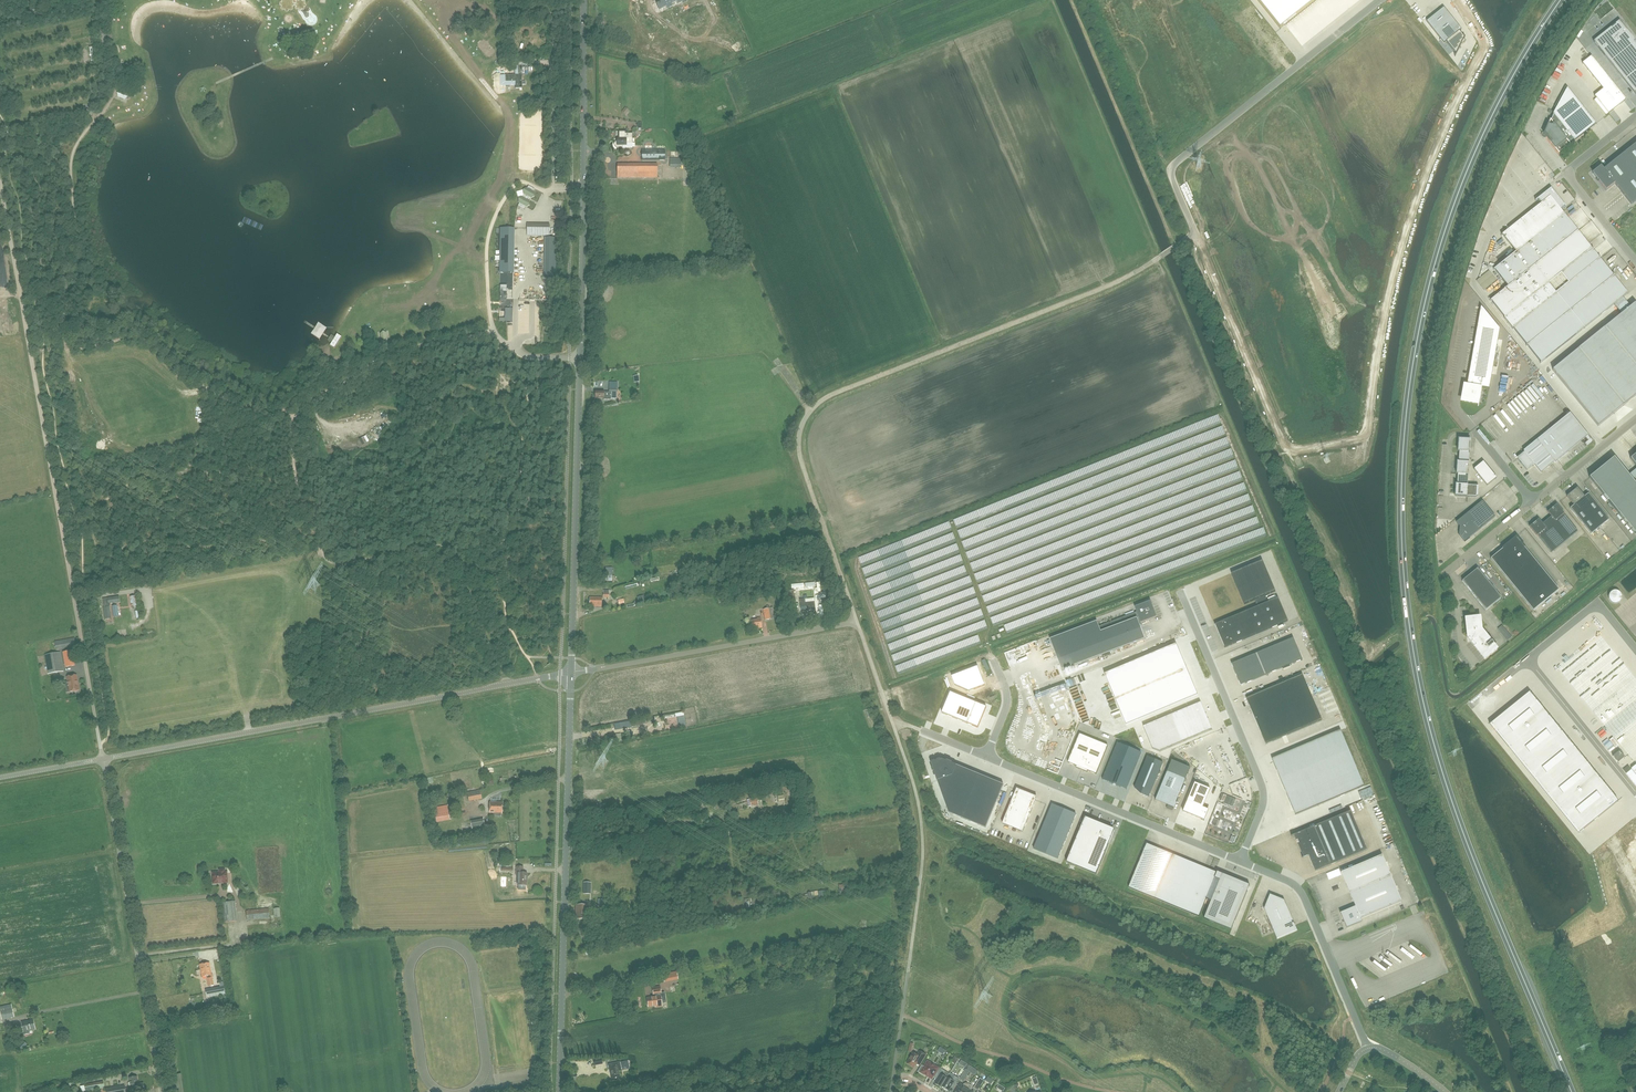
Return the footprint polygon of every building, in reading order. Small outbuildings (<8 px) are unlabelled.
[(677,0),(655,0),(660,13),(694,1),(677,0)] [(1280,30),(1318,0),(1257,0),(1280,30)] [(1440,40),(1441,39),(1444,44),(1446,42),(1447,43),(1454,52),(1456,54),(1459,50),(1460,46),(1461,46),(1466,42),(1466,41),(1465,41),(1464,40),(1465,37),(1464,38),(1459,31),(1461,30),(1444,8),(1427,22),(1440,39),(1440,40)] [(1594,42),(1635,94),(1635,41),(1620,22),(1616,25),(1611,28),(1612,29),(1594,42)] [(483,41),(480,44),(489,55),(492,52),(483,41)] [(1603,90),(1596,96),(1595,97),(1596,98),(1608,114),(1609,114),(1626,100),(1591,57),(1583,64),(1603,90)] [(516,82),(516,88),(519,88),(522,88),(522,82),(522,75),(522,74),(525,74),(525,73),(527,73),(527,68),(525,68),(522,68),(522,66),(527,66),(527,62),(518,62),(518,66),(518,75),(505,75),(505,82),(516,82)] [(1584,89),(1589,85),(1582,77),(1578,80),(1584,89)] [(1548,137),(1546,138),(1559,154),(1570,145),(1569,143),(1573,140),(1574,141),(1596,124),(1567,88),(1553,114),(1553,115),(1551,121),(1550,120),(1546,132),(1547,133),(1548,135),(1548,137)] [(125,100),(127,94),(120,91),(118,97),(125,100)] [(615,143),(615,145),(615,146),(616,147),(617,148),(622,148),(622,147),(632,147),(632,136),(627,136),(627,131),(620,131),(620,136),(618,136),(618,139),(617,139),(617,141),(615,142),(615,143)] [(1604,170),(1601,167),(1596,170),(1597,171),(1593,174),(1599,181),(1599,182),(1606,191),(1615,184),(1631,205),(1635,201),(1635,144),(1604,170)] [(665,161),(665,150),(642,150),(642,161),(665,161)] [(617,177),(657,177),(657,165),(617,165),(617,177)] [(535,189),(529,186),(527,189),(526,189),(523,190),(523,194),(524,195),(523,198),(522,197),(518,199),(519,203),(520,203),(518,206),(524,209),(526,206),(527,207),(530,205),(530,201),(529,201),(530,198),(531,198),(535,197),(534,193),(533,192),(535,189)] [(1507,287),(1490,301),(1491,301),(1505,318),(1504,318),(1504,319),(1505,318),(1513,328),(1512,329),(1513,329),(1514,328),(1527,345),(1526,346),(1527,346),(1541,363),(1540,363),(1540,364),(1555,352),(1614,305),(1623,298),(1628,294),(1600,259),(1592,249),(1578,231),(1567,218),(1561,210),(1565,207),(1566,208),(1565,206),(1551,189),(1538,199),(1541,204),(1537,207),(1501,235),(1502,236),(1503,235),(1516,252),(1494,270),(1495,269),(1508,286),(1507,287)] [(527,225),(527,234),(549,234),(550,225),(527,225)] [(514,273),(515,228),(514,228),(500,228),(499,273),(500,273),(514,273)] [(1496,257),(1501,264),(1515,253),(1510,246),(1496,257)] [(1605,328),(1635,367),(1635,305),(1635,304),(1631,307),(1623,298),(1614,305),(1622,314),(1605,328)] [(512,308),(505,308),(505,318),(499,317),(499,321),(512,321),(512,308)] [(1578,349),(1624,405),(1635,395),(1635,367),(1605,328),(1578,349)] [(1464,384),(1464,385),(1465,385),(1462,401),(1478,404),(1478,406),(1479,406),(1482,388),(1489,389),(1499,334),(1477,330),(1467,385),(1464,384)] [(1624,405),(1578,349),(1552,370),(1598,426),(1624,405)] [(603,400),(611,400),(611,392),(612,392),(617,392),(617,389),(609,388),(609,392),(604,392),(596,391),(595,398),(603,398),(603,400)] [(1519,458),(1522,463),(1522,462),(1525,465),(1524,465),(1528,469),(1534,464),(1541,473),(1555,461),(1556,462),(1558,461),(1568,452),(1550,429),(1537,440),(1523,451),(1525,453),(1519,458)] [(1468,474),(1469,463),(1470,452),(1471,440),(1459,440),(1458,451),(1459,451),(1459,462),(1457,462),(1457,474),(1458,474),(1468,474)] [(1632,480),(1628,475),(1621,467),(1614,458),(1610,462),(1590,478),(1635,534),(1635,485),(1632,480)] [(1474,469),(1487,486),(1497,478),(1483,462),(1474,469)] [(1468,486),(1468,474),(1458,474),(1457,485),(1456,485),(1455,496),(1467,497),(1476,497),(1478,496),(1479,486),(1468,486)] [(1577,488),(1571,493),(1567,496),(1574,505),(1570,508),(1591,534),(1609,519),(1588,494),(1585,497),(1577,488)] [(1482,501),(1456,522),(1460,527),(1459,534),(1465,541),(1495,517),(1482,501)] [(1547,520),(1565,542),(1578,531),(1564,514),(1557,504),(1548,512),(1551,516),(1547,520)] [(1565,542),(1547,520),(1542,524),(1539,519),(1530,527),(1537,536),(1538,535),(1552,552),(1565,542)] [(1627,538),(1630,536),(1622,527),(1619,528),(1627,538)] [(1491,559),(1533,611),(1559,590),(1524,547),(1524,546),(1517,537),(1503,548),(1491,559)] [(1278,598),(1268,602),(1265,596),(1275,591),(1262,560),(1232,573),(1245,605),(1255,600),(1257,606),(1215,624),(1215,625),(1216,625),(1220,634),(1219,635),(1220,637),(1221,637),(1225,647),(1224,647),(1225,648),(1288,621),(1278,598)] [(685,571),(683,572),(684,575),(686,575),(685,572),(696,570),(696,569),(695,566),(685,569),(685,571)] [(1462,581),(1486,610),(1502,598),(1478,568),(1462,581)] [(1622,599),(1620,595),(1623,594),(1620,588),(1610,591),(1614,602),(1622,599)] [(105,619),(112,618),(110,606),(110,604),(120,603),(119,596),(108,598),(103,599),(104,607),(103,607),(105,619)] [(132,608),(138,607),(136,596),(130,597),(132,608)] [(602,606),(602,597),(590,597),(590,606),(602,606)] [(804,602),(804,599),(800,599),(800,607),(806,606),(806,611),(815,610),(814,601),(804,602)] [(1137,618),(1139,618),(1141,623),(1157,617),(1151,601),(1135,607),(1137,612),(1099,626),(1097,621),(1050,639),(1062,670),(1145,639),(1137,618)] [(772,608),(772,605),(770,605),(770,608),(769,606),(766,606),(767,609),(763,609),(766,621),(775,619),(772,607),(772,608)] [(762,627),(761,617),(757,618),(757,619),(751,620),(752,628),(758,627),(758,628),(762,627)] [(1480,617),(1474,618),(1474,619),(1472,619),(1472,618),(1466,619),(1468,638),(1485,659),(1490,655),(1489,654),(1491,652),(1492,653),(1497,649),(1493,644),(1494,644),(1492,642),(1482,630),(1480,617)] [(1505,628),(1500,632),(1507,640),(1512,637),(1505,628)] [(1599,633),(1557,667),(1568,680),(1610,646),(1599,633)] [(75,638),(55,642),(56,648),(76,645),(75,638)] [(1293,638),(1232,664),(1241,685),(1303,659),(1293,638)] [(1117,701),(1187,671),(1176,646),(1106,676),(1117,701)] [(65,667),(75,666),(72,651),(63,652),(65,667)] [(48,674),(63,672),(60,653),(45,655),(48,674)] [(978,667),(951,677),(955,685),(969,692),(985,686),(978,667)] [(1117,701),(1127,726),(1198,696),(1187,671),(1117,701)] [(1311,674),(1249,699),(1266,742),(1328,717),(1311,674)] [(76,692),(77,691),(79,690),(76,675),(67,677),(69,692),(73,691),(74,692),(76,692)] [(921,692),(916,702),(978,728),(987,707),(935,686),(921,692)] [(1530,692),(1491,724),(1579,833),(1618,801),(1530,692)] [(1222,726),(1209,697),(1147,724),(1159,753),(1222,726)] [(629,721),(615,723),(615,730),(630,727),(641,725),(641,721),(629,723),(629,721)] [(1108,742),(1083,733),(1070,765),(1076,767),(1075,769),(1085,773),(1086,770),(1095,774),(1108,742)] [(1339,738),(1275,764),(1297,816),(1360,790),(1339,738)] [(1126,790),(1141,753),(1140,752),(1139,752),(1135,751),(1136,750),(1123,745),(1123,746),(1119,744),(1117,743),(1102,780),(1103,780),(1103,779),(1104,779),(1108,781),(1108,782),(1109,781),(1121,786),(1120,787),(1121,787),(1121,786),(1125,788),(1126,788),(1126,789),(1126,790)] [(1163,763),(1148,756),(1135,788),(1136,785),(1145,789),(1142,795),(1148,797),(1149,798),(1163,763)] [(1176,802),(1186,779),(1190,768),(1172,760),(1167,771),(1155,800),(1156,801),(1157,800),(1167,804),(1166,805),(1167,805),(1168,804),(1174,807),(1176,803),(1177,803),(1177,802),(1176,802)] [(982,825),(997,787),(947,766),(937,772),(949,812),(982,825)] [(1209,792),(1197,787),(1186,814),(1203,820),(1206,813),(1200,811),(1209,792)] [(469,801),(482,799),(480,790),(467,792),(469,801)] [(1016,790),(1002,824),(1023,832),(1037,798),(1016,790)] [(1236,800),(1224,794),(1221,801),(1224,802),(1224,803),(1233,807),(1236,800)] [(751,807),(758,806),(756,797),(750,799),(751,807)] [(502,813),(502,803),(490,802),(490,813),(502,813)] [(1057,859),(1076,814),(1052,805),(1034,849),(1057,859)] [(437,822),(450,820),(447,806),(434,808),(437,822)] [(811,808),(809,808),(810,813),(811,819),(818,818),(817,811),(814,812),(813,808),(811,808)] [(1367,849),(1360,833),(1351,811),(1291,836),(1292,836),(1295,835),(1304,857),(1302,857),(1302,858),(1309,855),(1316,871),(1367,849)] [(1066,862),(1096,874),(1109,844),(1109,843),(1114,830),(1099,824),(1097,829),(1083,823),(1085,817),(1066,862)] [(472,830),(485,827),(483,819),(470,821),(472,830)] [(1598,856),(1635,923),(1635,835),(1598,856)] [(1147,843),(1129,887),(1154,898),(1199,917),(1206,899),(1211,901),(1204,919),(1231,930),(1250,885),(1248,884),(1248,885),(1233,879),(1228,877),(1222,875),(1220,880),(1215,878),(1217,873),(1172,854),(1147,843)] [(1402,901),(1391,876),(1382,855),(1341,873),(1350,893),(1355,906),(1340,913),(1347,928),(1362,921),(1361,918),(1402,901)] [(527,885),(527,873),(523,873),(523,867),(516,866),(516,875),(518,875),(518,885),(527,885)] [(225,873),(225,869),(219,869),(219,872),(212,872),(212,873),(213,873),(213,874),(213,877),(213,878),(213,883),(219,883),(219,882),(222,882),(222,883),(228,883),(227,874),(227,873),(226,873),(225,873)] [(1277,939),(1297,930),(1284,900),(1270,894),(1264,909),(1277,939)] [(224,922),(237,921),(235,901),(222,902),(224,922)] [(587,919),(587,905),(576,905),(576,919),(587,919)] [(247,920),(270,918),(269,909),(246,911),(247,920)] [(214,985),(209,963),(200,964),(202,977),(207,976),(209,986),(214,985)] [(678,979),(676,972),(670,973),(671,980),(678,979)] [(217,998),(217,995),(220,994),(219,989),(224,988),(224,984),(218,985),(219,987),(205,989),(207,997),(209,996),(210,999),(217,998)] [(647,998),(648,1006),(655,1005),(655,1007),(662,1006),(661,996),(660,996),(660,993),(661,993),(660,987),(652,988),(653,994),(654,994),(655,997),(647,998)] [(14,1017),(12,1005),(0,1007),(0,1008),(2,1019),(14,1017)] [(1635,1013),(1635,1009),(1635,1007),(1627,1011),(1629,1016),(1635,1013)] [(24,1031),(35,1029),(33,1020),(22,1023),(24,1031)] [(926,1055),(919,1051),(917,1055),(913,1053),(907,1063),(914,1067),(916,1063),(920,1065),(926,1055)] [(628,1061),(620,1062),(610,1064),(611,1069),(610,1069),(612,1080),(620,1078),(619,1071),(621,1070),(620,1065),(629,1064),(628,1061)] [(932,1078),(938,1068),(931,1063),(929,1065),(926,1064),(921,1072),(923,1073),(921,1075),(925,1077),(926,1075),(932,1078)] [(947,1078),(943,1076),(946,1072),(940,1068),(937,1073),(940,1075),(935,1083),(936,1083),(936,1085),(938,1086),(939,1085),(941,1087),(947,1077),(947,1078)] [(964,1081),(966,1077),(962,1075),(960,1079),(955,1076),(953,1078),(952,1077),(951,1079),(947,1077),(941,1087),(942,1087),(942,1086),(944,1087),(945,1089),(946,1090),(948,1090),(953,1082),(956,1084),(960,1079),(964,1081)] [(138,1083),(137,1076),(129,1077),(131,1088),(133,1088),(134,1088),(135,1089),(136,1091),(145,1090),(144,1082),(138,1083)] [(978,1090),(984,1081),(980,1078),(974,1088),(978,1090)] [(969,1084),(967,1083),(964,1084),(963,1085),(960,1083),(955,1091),(964,1091),(969,1084)]
